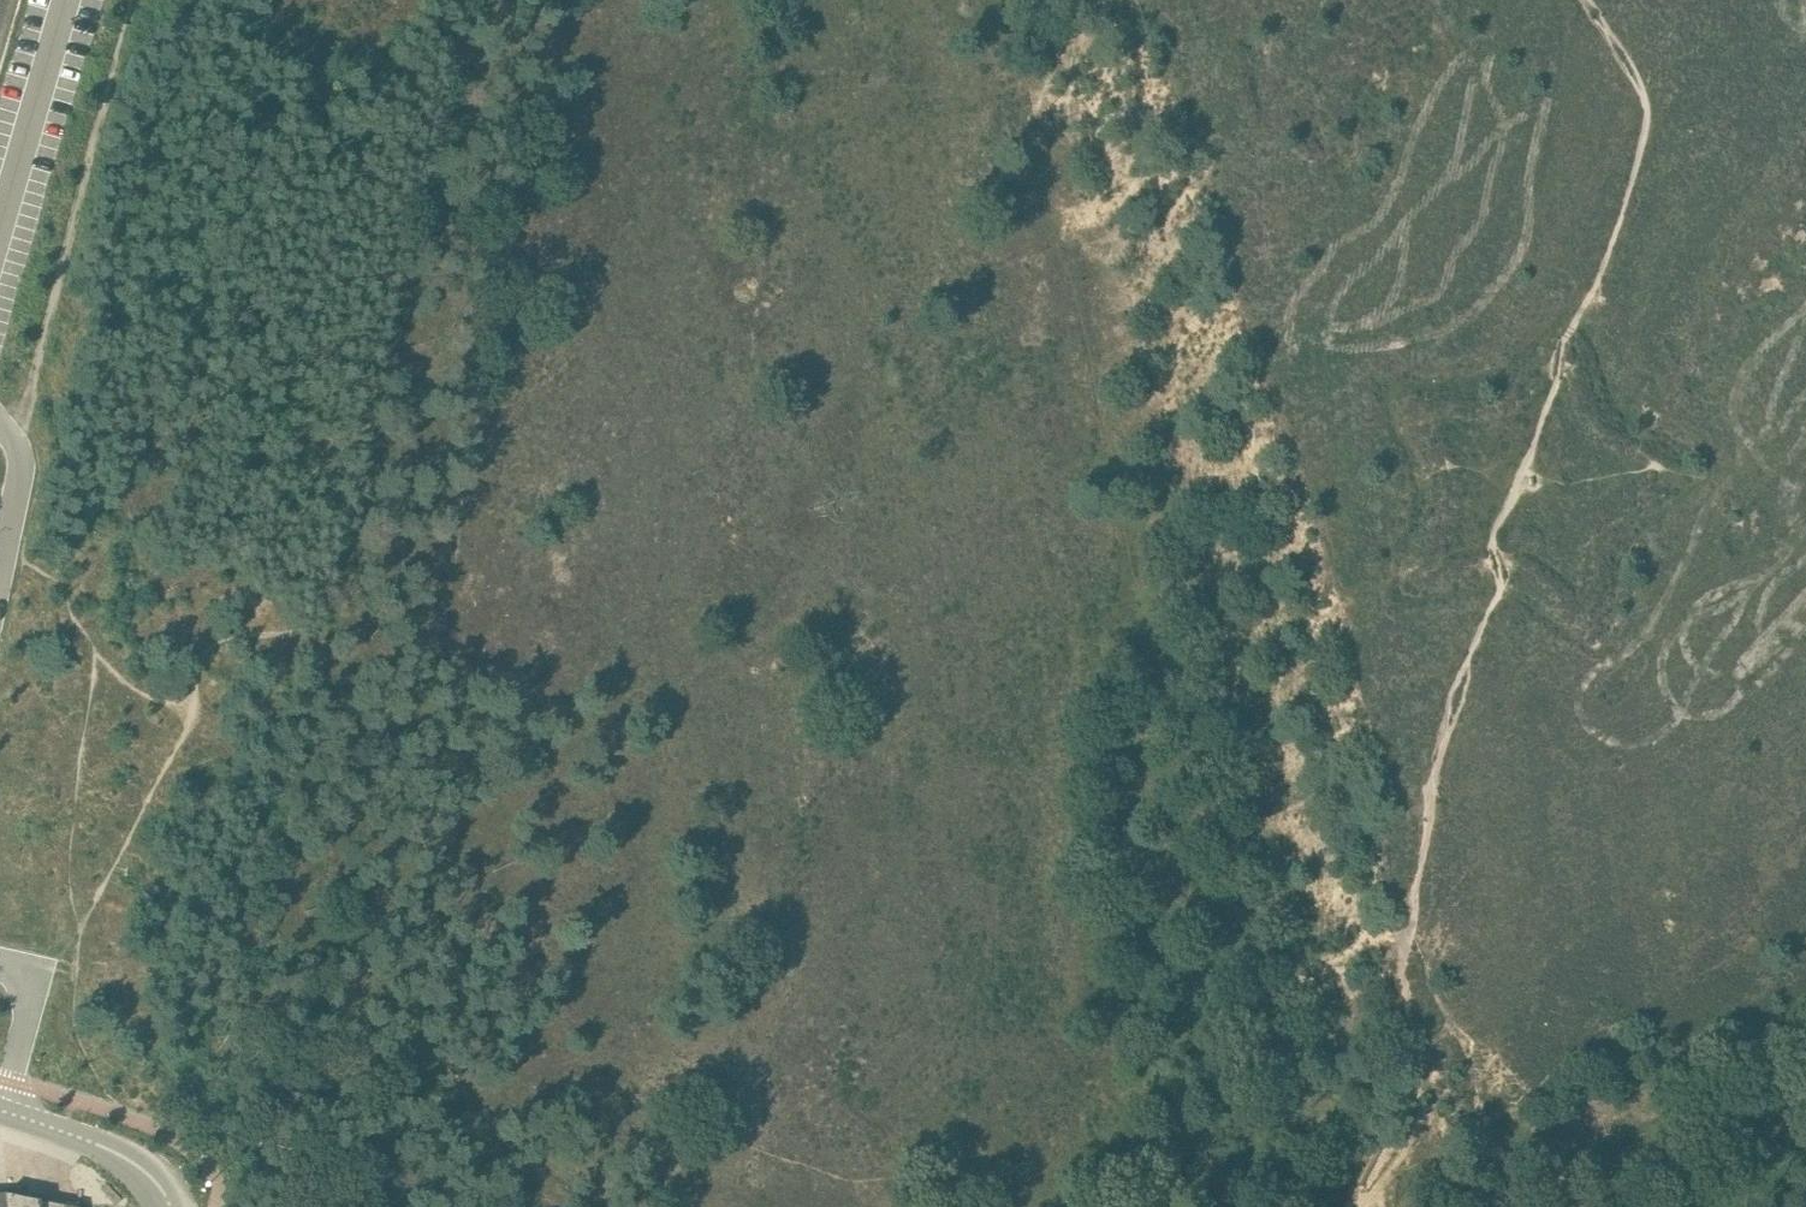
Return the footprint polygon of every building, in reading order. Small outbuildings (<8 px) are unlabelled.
[(41,1200),(6,1193),(0,1193),(0,1206),(41,1206),(41,1200)]
